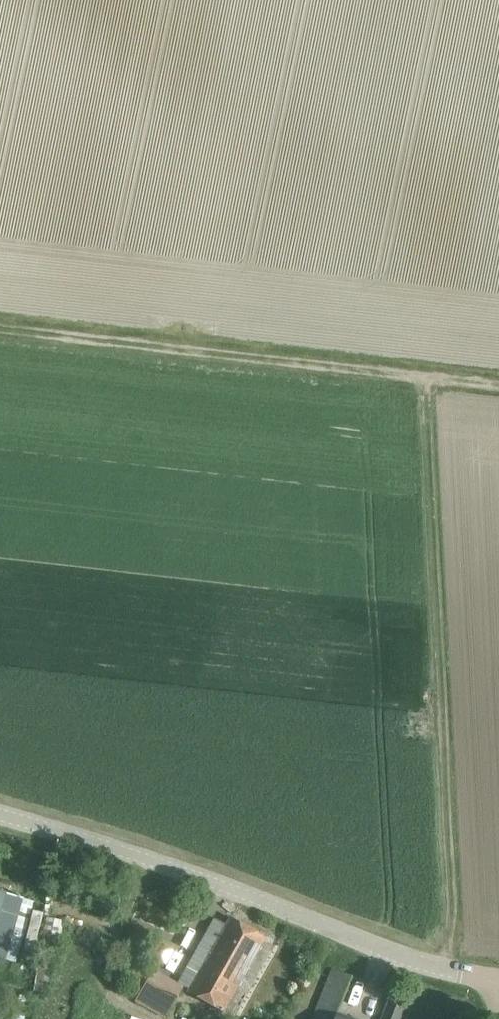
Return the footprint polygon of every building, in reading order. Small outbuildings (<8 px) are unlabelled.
[(0,889),(0,958),(15,962),(29,915),(20,913),(25,895),(0,889)] [(232,918),(228,924),(190,989),(188,992),(223,1012),(266,938),(232,918)] [(178,982),(156,969),(134,1003),(165,1017),(184,986),(178,982)] [(333,969),(315,1018),(354,1018),(339,1014),(353,976),(333,969)] [(407,1005),(390,999),(383,1018),(402,1018),(407,1005)]
